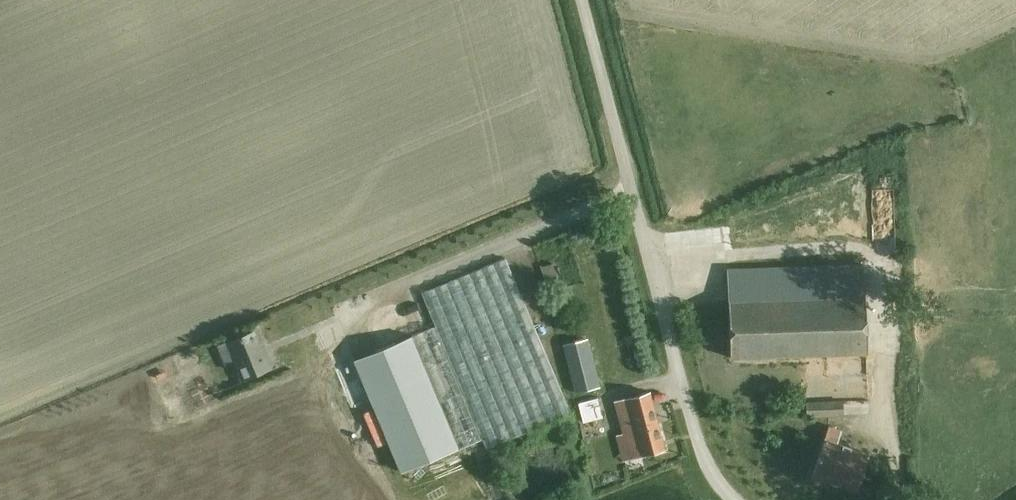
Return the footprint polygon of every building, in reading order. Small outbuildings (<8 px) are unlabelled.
[(485,448),(571,413),(506,258),(421,294),(434,326),(448,359),(485,448)] [(718,278),(721,267),(701,260),(697,270),(718,278)] [(728,269),(729,305),(731,356),(867,352),(864,265),(728,269)] [(434,326),(411,335),(425,369),(448,359),(434,326)] [(227,342),(242,379),(271,367),(265,354),(262,355),(252,331),(227,342)] [(410,332),(353,356),(401,471),(459,447),(425,369),(411,335),(410,332)] [(664,449),(657,424),(648,391),(616,401),(633,458),(664,449)] [(806,402),(807,416),(868,413),(867,399),(806,402)] [(858,490),(869,454),(836,444),(840,430),(828,427),(813,476),(858,490)]
